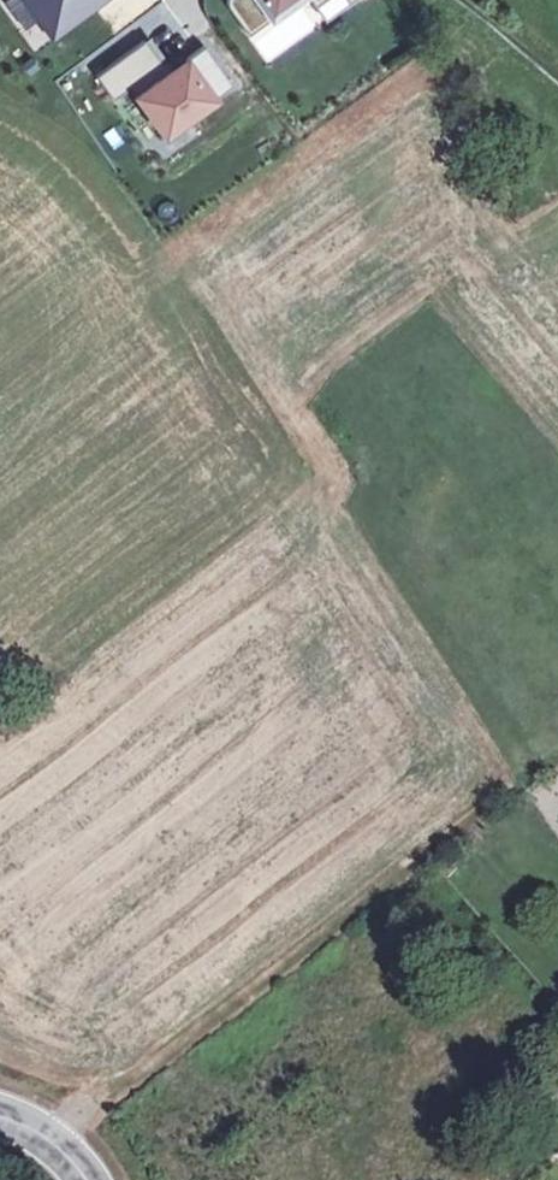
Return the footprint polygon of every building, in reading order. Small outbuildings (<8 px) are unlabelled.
[(51,35),(102,0),(26,0),(51,35)] [(261,12),(277,0),(252,0),(261,12)] [(56,33),(66,48),(103,25),(93,9),(56,33)] [(146,37),(94,74),(110,96),(128,84),(158,126),(209,91),(179,49),(163,60),(146,37)]
